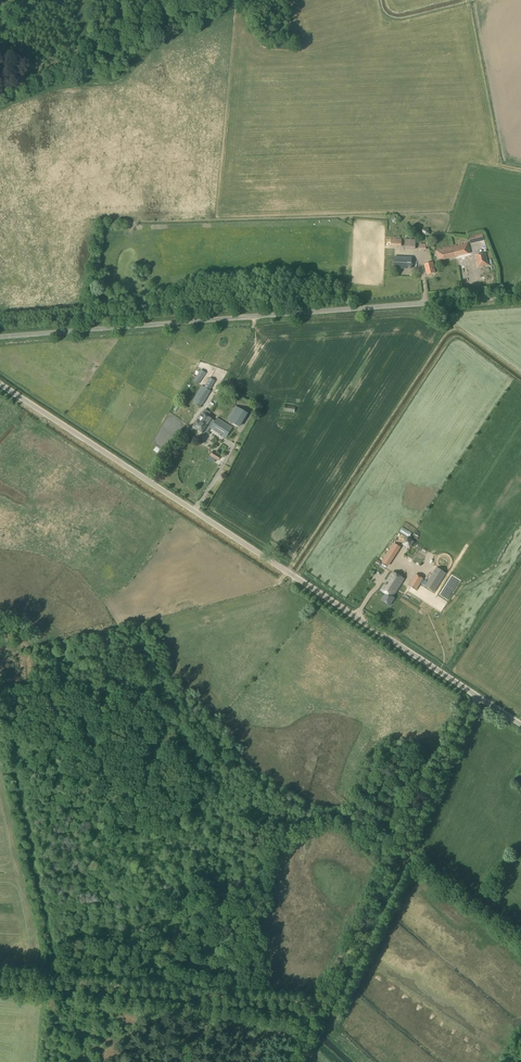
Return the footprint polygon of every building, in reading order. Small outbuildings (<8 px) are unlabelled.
[(468,236),(470,242),(484,239),(482,233),(468,236)] [(415,250),(416,240),(405,239),(404,250),(415,250)] [(456,246),(459,256),(470,253),(468,243),(464,244),(462,245),(462,244),(458,245),(458,246),(456,246)] [(459,256),(456,246),(453,246),(453,247),(437,251),(439,260),(459,256)] [(478,267),(488,265),(485,253),(475,256),(478,267)] [(417,272),(417,266),(415,266),(415,258),(396,257),(395,269),(414,270),(414,271),(417,272)] [(435,273),(433,262),(424,264),(426,275),(435,273)] [(198,384),(206,374),(204,372),(202,371),(201,370),(193,381),(198,384)] [(216,382),(214,384),(211,388),(216,392),(221,386),(216,382)] [(202,406),(211,391),(202,386),(193,400),(202,406)] [(240,428),(248,413),(231,403),(222,418),(240,428)] [(210,429),(226,438),(233,428),(217,418),(215,421),(212,419),(203,413),(193,427),(202,433),(207,427),(210,429)] [(218,461),(221,456),(213,451),(210,456),(218,461)] [(444,567),(449,569),(453,563),(448,560),(444,567)] [(438,566),(426,585),(435,591),(447,572),(438,566)] [(415,577),(410,585),(417,590),(424,577),(416,572),(414,577),(415,577)] [(391,573),(381,589),(386,593),(381,600),(390,605),(395,597),(393,596),(403,580),(391,573)]
